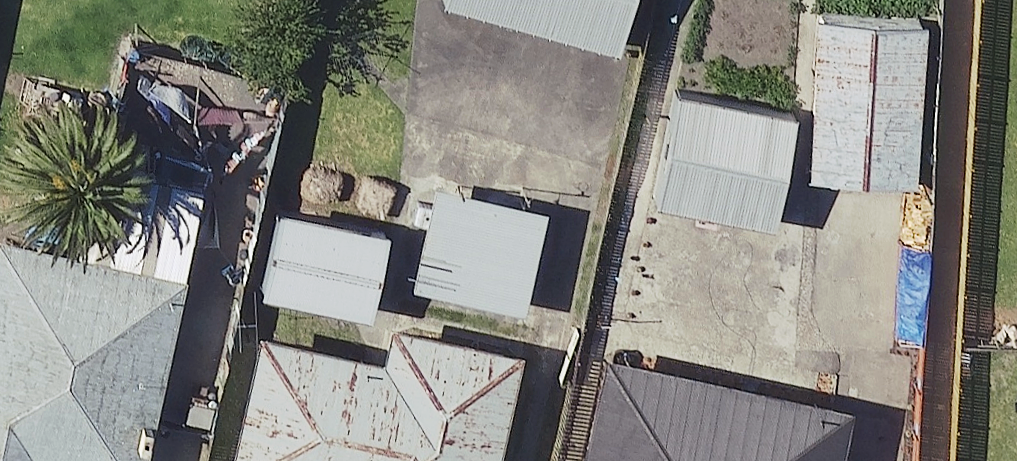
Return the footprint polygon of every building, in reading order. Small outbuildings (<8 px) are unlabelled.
[(595,39),(606,0),(464,0),(595,39)] [(906,11),(800,3),(787,172),(892,180),(906,11)] [(774,102),(652,80),(632,190),(754,213),(774,102)] [(29,122),(4,227),(0,226),(0,460),(21,460),(23,452),(63,460),(117,460),(170,230),(219,242),(235,169),(29,122)] [(522,201),(416,181),(398,276),(504,297),(522,201)] [(365,217),(256,196),(240,279),(349,299),(365,217)] [(375,344),(238,315),(207,460),(470,460),(495,343),(381,319),(375,344)] [(588,346),(562,460),(814,460),(828,399),(588,346)]
